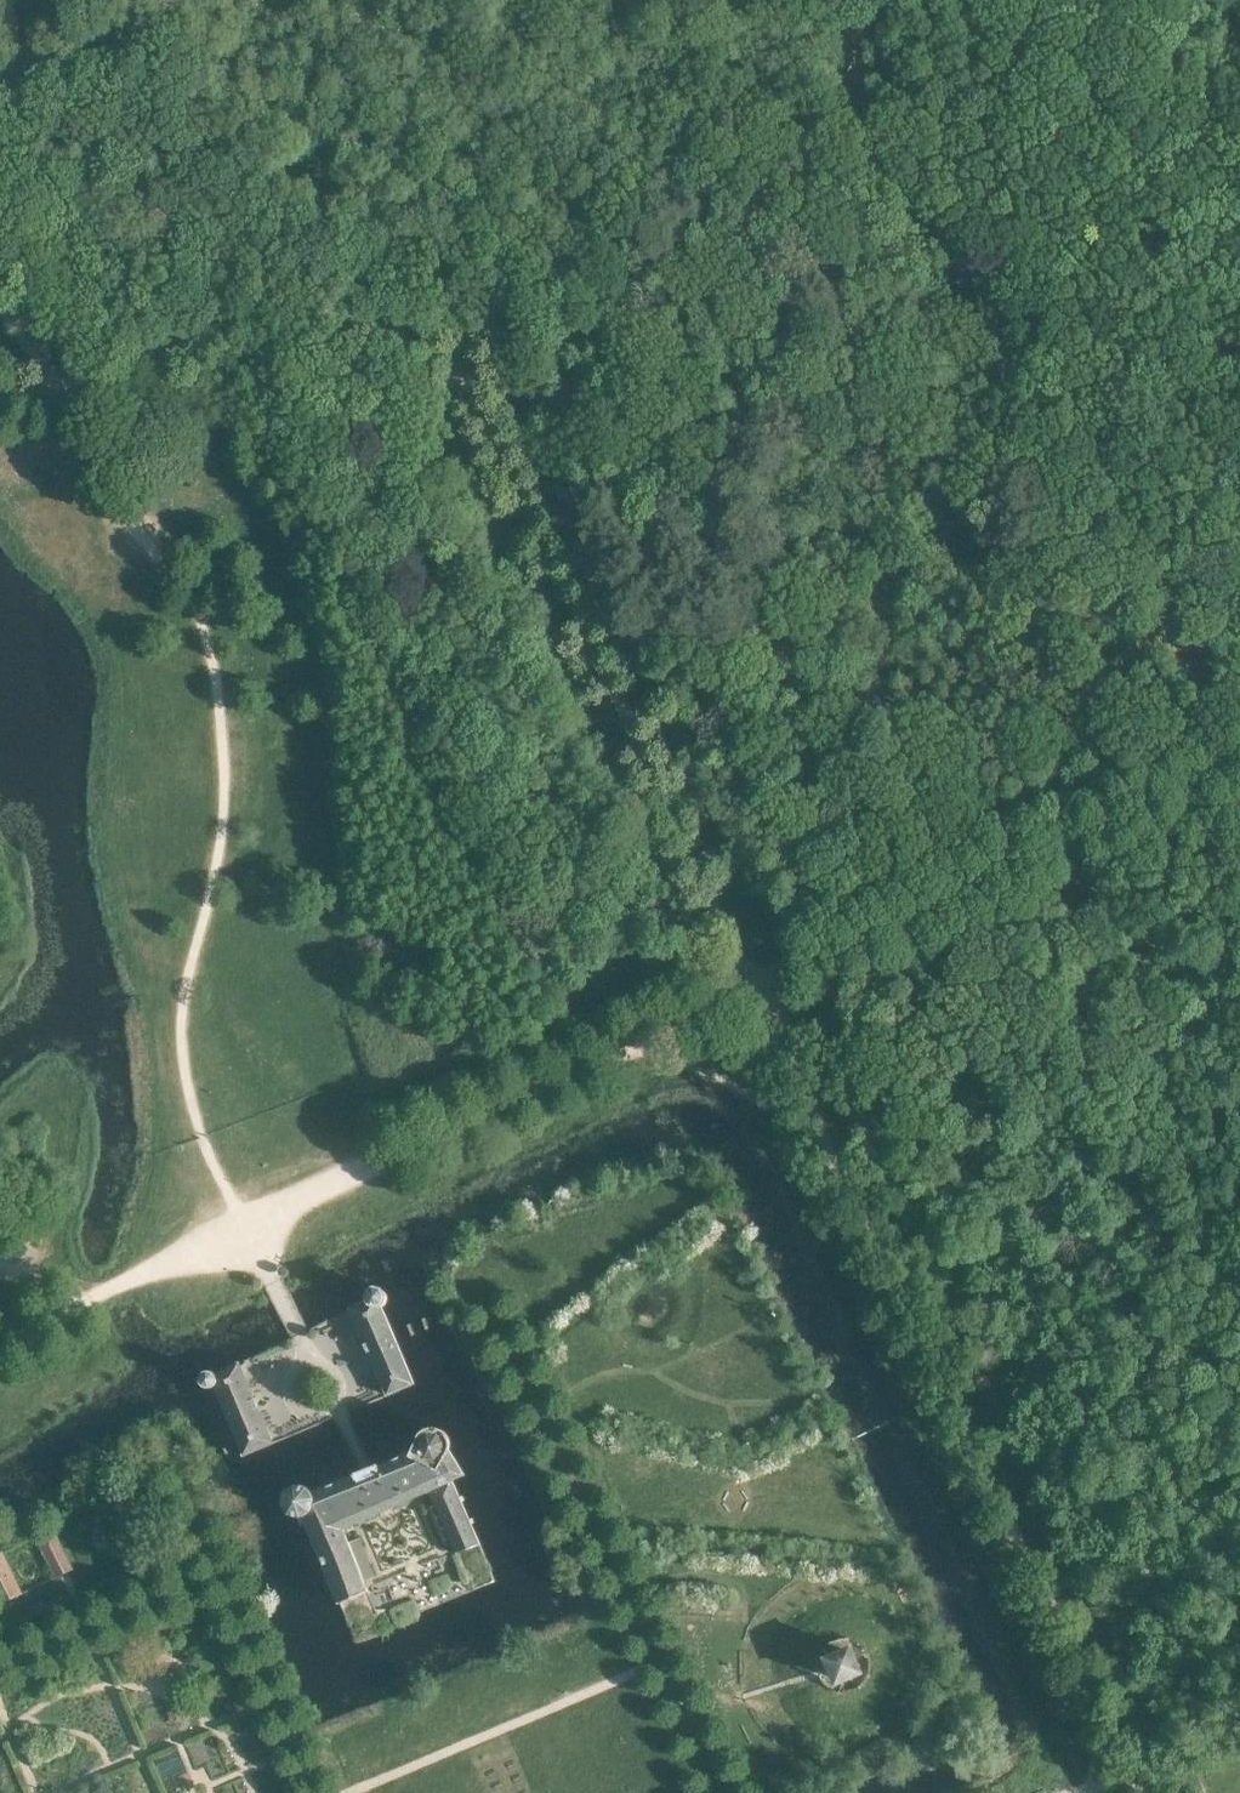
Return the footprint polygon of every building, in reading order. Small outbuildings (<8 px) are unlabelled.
[(388,1394),(415,1382),(382,1306),(384,1304),(386,1299),(386,1294),(384,1289),(379,1286),(373,1285),(367,1288),(364,1292),(362,1297),(363,1301),(350,1307),(388,1394)] [(243,1457),(274,1443),(240,1365),(216,1375),(215,1373),(213,1371),(209,1370),(205,1371),(201,1373),(200,1378),(201,1381),(203,1384),(206,1386),(210,1386),(212,1385),(243,1457)] [(368,1590),(342,1527),(432,1490),(458,1552),(479,1544),(453,1482),(467,1476),(450,1448),(452,1442),(451,1435),(447,1428),(442,1425),(435,1424),(430,1426),(423,1432),(421,1440),(422,1447),(307,1494),(303,1490),(297,1487),(288,1488),(283,1492),(279,1500),(281,1508),(286,1514),(292,1517),(300,1516),(304,1526),(309,1524),(341,1601),(368,1590)] [(37,1536),(57,1576),(72,1569),(52,1528),(37,1536)] [(4,1602),(19,1595),(0,1556),(0,1595),(4,1602)] [(858,1673),(845,1643),(814,1656),(828,1686),(858,1673)]
